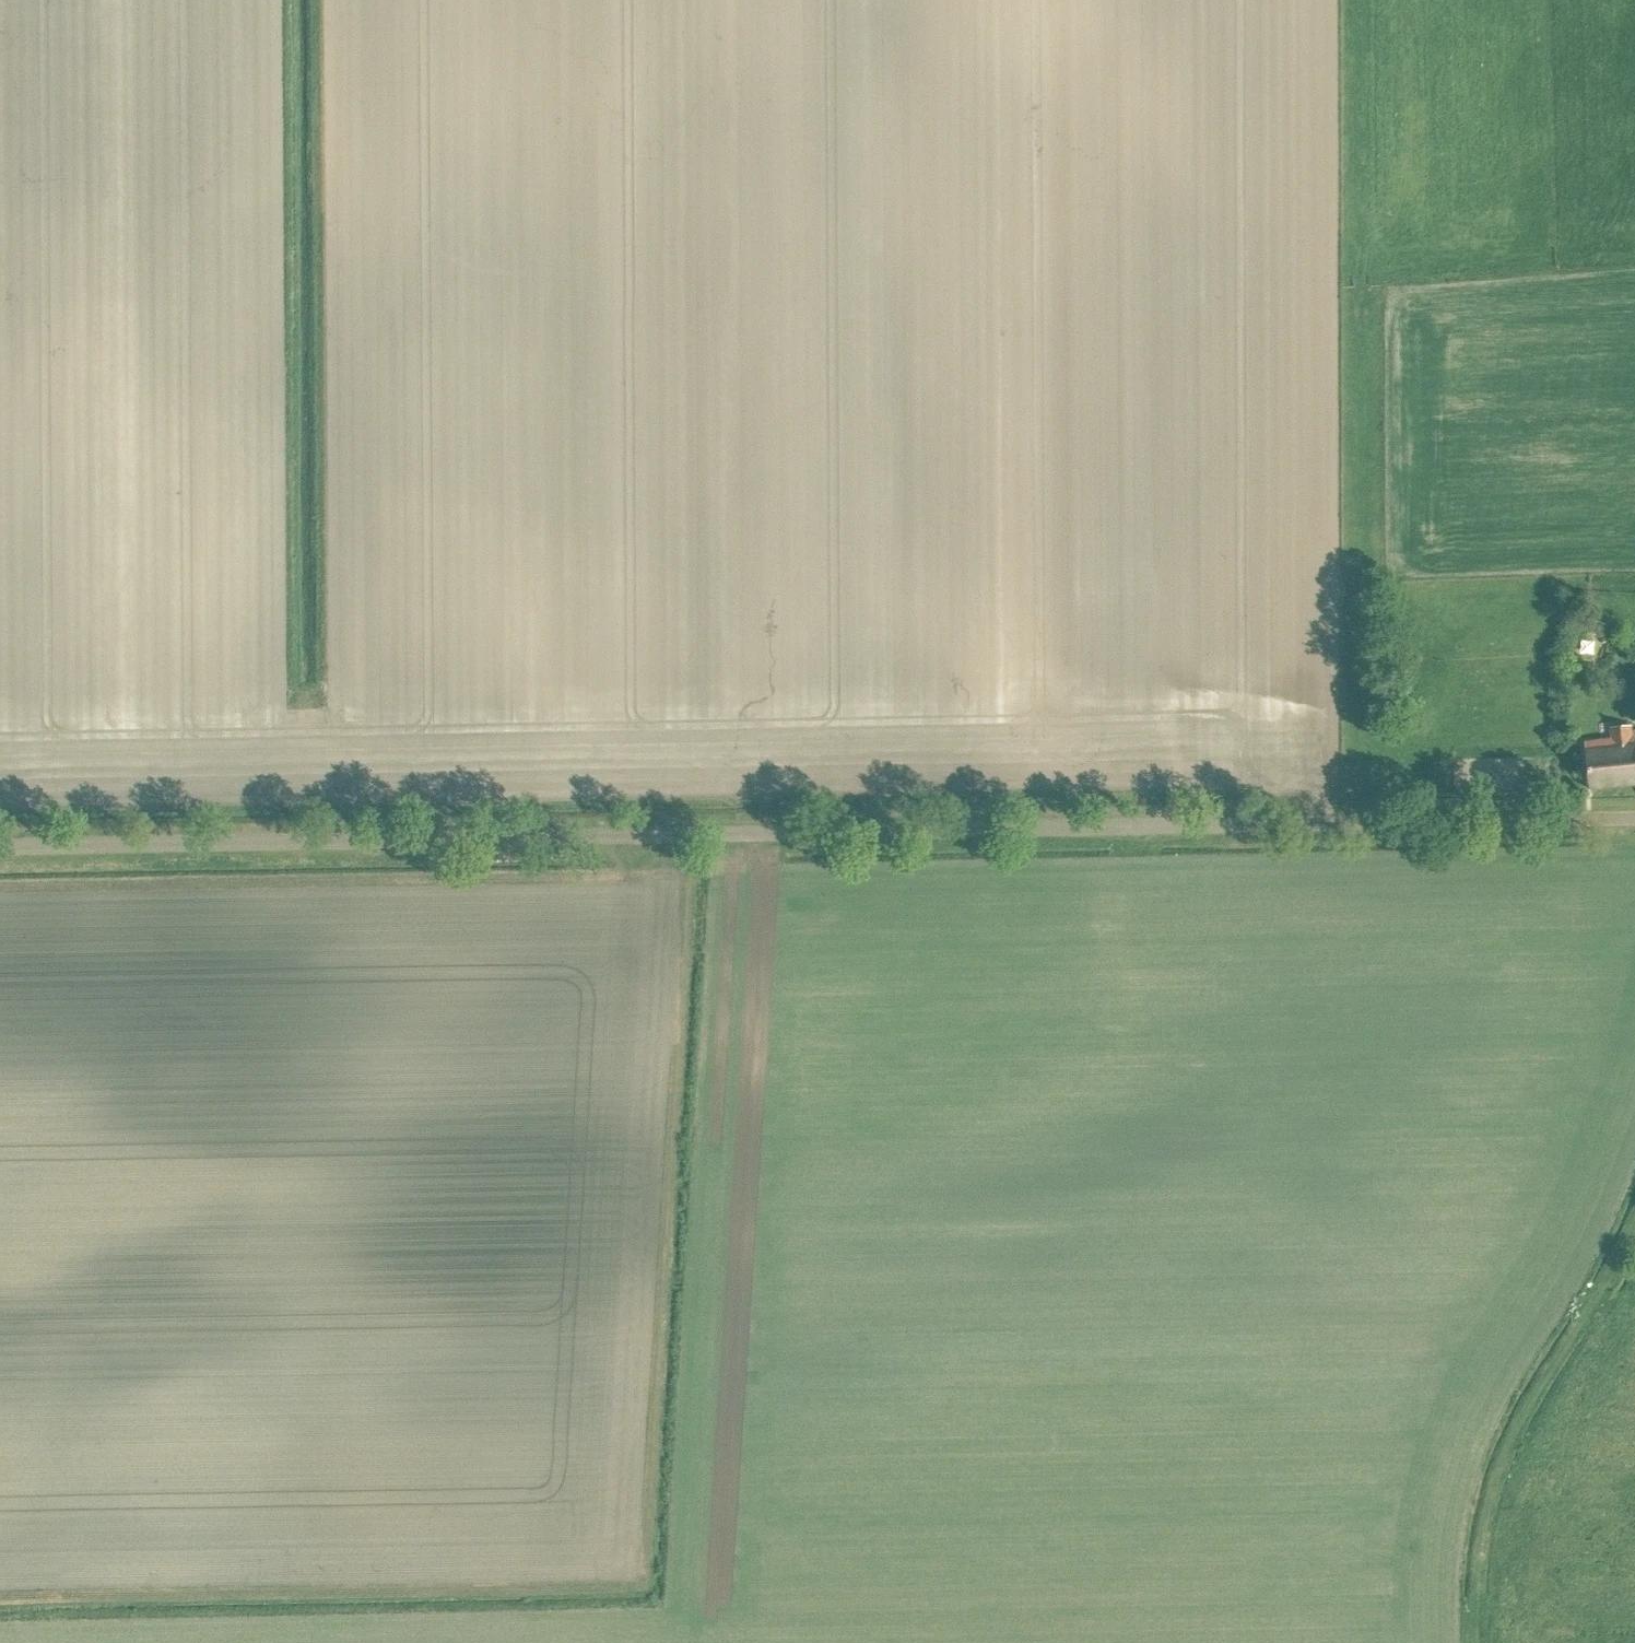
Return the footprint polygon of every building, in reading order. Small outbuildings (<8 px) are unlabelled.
[(1632,731),(1631,724),(1609,726),(1611,741),(1590,743),(1595,788),(1634,784),(1634,731),(1632,731)]
